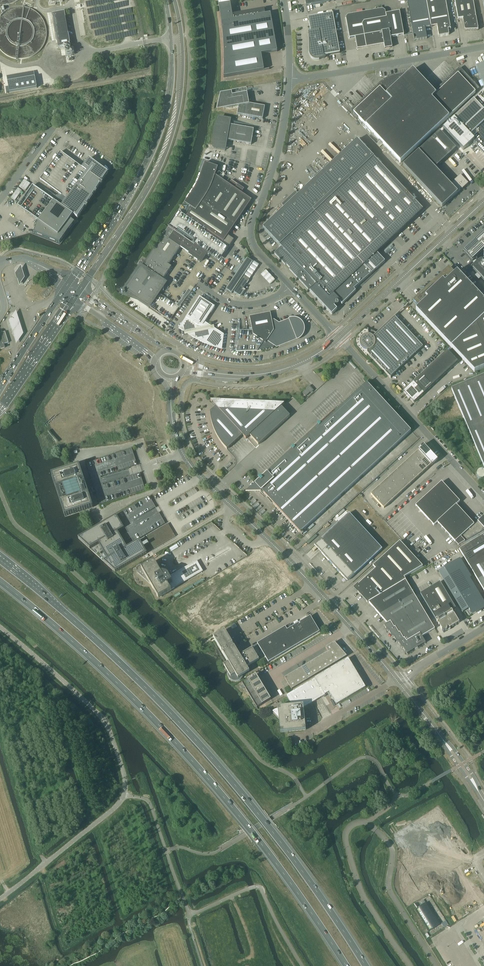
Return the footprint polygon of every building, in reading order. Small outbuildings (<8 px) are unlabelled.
[(426,0),(407,0),(414,39),(414,38),(416,38),(417,41),(427,39),(425,28),(431,27),(431,28),(426,0)] [(431,28),(431,27),(437,26),(439,37),(449,35),(448,30),(450,30),(451,30),(445,0),(426,0),(431,28)] [(476,16),(473,0),(455,0),(458,19),(463,18),(463,19),(463,20),(465,30),(465,31),(478,30),(478,29),(476,17),(475,17),(475,16),(476,16)] [(221,23),(222,28),(223,45),(224,61),(224,78),(264,71),(261,55),(277,52),(271,14),(265,15),(264,10),(266,10),(266,9),(232,15),(232,10),(224,11),(224,10),(222,10),(222,11),(220,12),(220,17),(221,23)] [(385,48),(392,47),(390,38),(404,35),(400,12),(386,14),(385,11),(382,10),(348,16),(346,18),(349,39),(355,38),(357,49),(358,49),(357,48),(384,43),(385,48)] [(63,19),(66,18),(65,12),(52,15),(58,48),(71,46),(68,34),(66,34),(63,19)] [(333,14),(308,18),(310,33),(309,33),(309,31),(308,31),(309,53),(309,54),(309,55),(310,56),(310,57),(311,57),(311,58),(312,59),(313,59),(314,60),(315,60),(316,60),(317,60),(318,60),(319,60),(325,58),(324,58),(323,56),(340,53),(333,14)] [(476,69),(483,88),(483,65),(476,69)] [(357,110),(353,113),(358,118),(400,163),(479,89),(460,68),(455,72),(452,74),(453,75),(452,75),(451,75),(449,77),(449,78),(448,79),(448,78),(445,81),(446,81),(445,82),(444,81),(442,84),(441,85),(438,87),(439,88),(438,89),(437,88),(435,90),(435,91),(434,92),(420,78),(419,71),(414,72),(413,70),(410,72),(399,74),(395,75),(392,76),(388,78),(385,80),(383,81),(381,83),(379,84),(376,88),(375,87),(372,89),(373,90),(372,91),(371,90),(369,93),(368,94),(365,96),(366,97),(365,97),(364,97),(362,99),(362,100),(361,101),(361,100),(358,103),(359,103),(358,104),(357,103),(355,106),(355,107),(357,110)] [(34,72),(6,77),(9,93),(37,88),(34,72)] [(232,96),(232,92),(220,94),(217,111),(229,108),(239,106),(237,115),(263,119),(265,107),(249,104),(247,93),(232,96)] [(443,129),(463,150),(472,142),(483,155),(483,94),(482,92),(443,129)] [(228,143),(226,143),(227,141),(251,145),(254,130),(230,125),(230,120),(219,118),(217,123),(215,128),(214,133),(214,138),(213,143),(213,148),(225,151),(226,145),(227,145),(228,143)] [(440,132),(403,166),(442,207),(450,200),(450,201),(460,191),(460,190),(461,189),(462,190),(468,184),(460,176),(454,182),(453,183),(450,185),(435,169),(456,149),(440,132)] [(339,305),(339,304),(339,303),(338,303),(339,302),(342,305),(357,292),(354,289),(385,262),(377,253),(423,210),(357,140),(322,173),(320,170),(313,177),(315,179),(263,228),(281,247),(274,253),(285,265),(286,265),(290,269),(289,269),(332,315),(337,310),(334,307),(335,306),(336,306),(337,306),(338,306),(339,305)] [(57,203),(56,203),(73,215),(77,218),(108,173),(89,159),(82,168),(60,152),(40,180),(67,199),(61,206),(57,203)] [(228,185),(215,176),(218,168),(205,163),(199,178),(198,182),(196,186),(193,190),(184,204),(192,209),(186,217),(206,231),(205,233),(204,233),(206,231),(178,212),(168,227),(219,262),(225,253),(227,250),(234,240),(228,236),(252,200),(241,194),(244,189),(231,180),(228,185)] [(73,215),(56,203),(33,186),(18,206),(38,221),(34,233),(59,243),(75,222),(70,219),(73,215)] [(195,259),(197,260),(201,262),(206,254),(209,256),(168,228),(142,267),(141,267),(124,291),(149,308),(158,293),(159,290),(159,291),(163,291),(163,288),(160,288),(163,282),(162,281),(171,267),(168,265),(168,264),(169,264),(180,248),(195,258),(195,259)] [(472,262),(483,251),(483,233),(463,252),(472,262)] [(253,262),(247,258),(226,290),(231,294),(233,292),(240,297),(244,291),(243,290),(250,279),(249,279),(244,276),(246,272),(249,268),(253,262)] [(473,269),(483,281),(483,258),(473,269)] [(449,268),(413,301),(419,308),(418,310),(417,309),(416,310),(474,372),(483,368),(483,300),(457,271),(456,272),(457,274),(455,275),(449,268)] [(217,348),(221,349),(223,335),(214,329),(211,330),(210,327),(204,323),(215,307),(199,297),(179,328),(184,332),(185,335),(188,335),(194,338),(200,341),(205,344),(211,346),(217,348)] [(15,310),(8,321),(16,344),(23,334),(15,310)] [(360,341),(360,342),(360,343),(360,344),(360,345),(360,346),(361,346),(361,347),(362,348),(363,348),(363,349),(364,349),(365,350),(366,350),(367,350),(367,353),(388,376),(390,378),(391,378),(402,390),(419,375),(407,361),(423,347),(397,319),(395,317),(400,312),(399,312),(392,319),(389,322),(385,325),(379,331),(376,334),(373,337),(372,336),(371,336),(371,335),(370,335),(369,335),(368,335),(368,333),(368,334),(367,334),(366,335),(365,335),(364,335),(363,336),(362,336),(362,337),(361,337),(361,338),(360,339),(360,340),(360,341)] [(297,320),(295,320),(293,319),(292,320),(290,320),(279,324),(271,319),(270,313),(249,317),(252,331),(253,335),(262,341),(265,343),(267,341),(275,346),(277,347),(297,339),(299,338),(300,337),(302,335),(303,334),(303,332),(303,330),(303,328),(303,326),(302,324),(301,323),(299,321),(297,320)] [(253,335),(252,331),(239,331),(237,351),(256,351),(258,349),(261,351),(262,349),(264,350),(265,349),(267,350),(268,348),(270,349),(271,348),(272,349),(275,346),(267,341),(265,343),(262,341),(253,335)] [(407,396),(406,397),(409,400),(410,399),(414,403),(457,362),(447,351),(403,392),(407,396)] [(451,389),(451,390),(483,467),(483,376),(451,389)] [(261,492),(262,491),(300,533),(411,431),(367,383),(338,410),(337,409),(320,424),(319,423),(317,425),(318,427),(294,448),(293,447),(291,449),(292,450),(261,478),(260,477),(258,479),(259,481),(246,493),(261,492)] [(211,421),(212,424),(213,427),(214,429),(216,434),(218,438),(221,442),(224,446),(227,449),(242,435),(246,439),(250,436),(258,445),(290,416),(281,407),(284,404),(221,401),(221,402),(211,411),(210,411),(210,415),(211,418),(211,421)] [(418,451),(425,458),(430,453),(423,445),(417,450),(418,451)] [(418,451),(414,455),(420,462),(425,458),(418,451)] [(430,453),(425,458),(431,465),(432,466),(438,460),(430,453)] [(414,455),(410,459),(416,466),(420,462),(414,455)] [(425,458),(420,462),(427,469),(431,465),(425,458)] [(410,459),(405,463),(412,470),(416,466),(410,459)] [(420,462),(416,466),(423,473),(427,469),(420,462)] [(405,463),(401,467),(407,474),(412,470),(405,463)] [(51,475),(63,510),(65,517),(93,508),(79,466),(51,475)] [(416,466),(412,470),(418,477),(423,473),(416,466)] [(401,467),(397,471),(403,478),(407,474),(401,467)] [(412,470),(407,474),(414,481),(418,477),(412,470)] [(397,471),(392,475),(399,482),(403,478),(397,471)] [(407,474),(403,478),(410,485),(414,481),(407,474)] [(392,475),(388,479),(395,486),(399,482),(392,475)] [(403,478),(399,482),(405,489),(410,485),(403,478)] [(388,479),(384,483),(390,490),(395,486),(388,479)] [(399,482),(395,486),(401,493),(405,489),(399,482)] [(434,526),(437,523),(458,545),(483,530),(483,516),(474,525),(456,505),(460,502),(441,482),(416,506),(434,526)] [(384,483),(379,487),(386,494),(390,490),(384,483)] [(395,486),(390,490),(397,497),(401,493),(395,486)] [(379,487),(375,490),(382,497),(386,494),(379,487)] [(375,490),(371,495),(377,502),(382,497),(375,490)] [(390,490),(386,494),(392,501),(397,497),(390,490)] [(386,494),(382,497),(388,504),(392,501),(386,494)] [(377,502),(384,509),(388,504),(382,497),(377,502)] [(314,545),(347,581),(382,549),(349,513),(314,545)] [(90,531),(78,538),(90,549),(91,548),(99,544),(105,554),(107,559),(105,560),(104,561),(107,565),(115,572),(117,571),(118,570),(147,554),(144,548),(149,545),(152,550),(175,537),(168,524),(144,537),(147,542),(142,545),(139,540),(139,541),(135,543),(134,544),(127,548),(125,545),(124,543),(121,538),(118,532),(124,529),(117,516),(116,516),(97,527),(90,531)] [(459,549),(483,591),(483,535),(459,549)] [(394,637),(397,643),(398,643),(402,649),(403,648),(407,654),(425,643),(422,637),(435,629),(406,580),(404,578),(423,567),(400,541),(373,566),(375,569),(356,586),(358,588),(356,590),(368,603),(369,602),(387,624),(384,625),(388,632),(389,631),(392,638),(394,637)] [(463,611),(468,608),(470,611),(474,608),(476,613),(483,608),(481,604),(482,603),(480,600),(481,599),(474,587),(467,580),(470,577),(460,560),(439,572),(463,612),(463,611)] [(144,565),(137,573),(150,584),(158,599),(171,591),(171,590),(174,588),(203,572),(197,561),(169,577),(168,576),(167,575),(166,575),(166,574),(164,573),(164,574),(163,574),(161,574),(154,562),(146,567),(144,565)] [(436,620),(443,632),(447,630),(447,629),(448,629),(449,629),(459,623),(452,610),(455,608),(440,582),(420,594),(436,620)] [(237,643),(237,642),(236,642),(236,643),(235,641),(232,642),(225,631),(213,637),(222,652),(223,651),(224,652),(223,653),(228,663),(223,666),(224,666),(228,673),(228,674),(228,675),(228,676),(228,677),(229,677),(229,678),(230,679),(231,680),(232,680),(232,681),(233,681),(234,681),(235,681),(236,681),(237,681),(238,681),(239,681),(239,680),(240,680),(240,679),(241,679),(241,678),(242,677),(242,676),(249,672),(247,667),(259,660),(252,649),(254,648),(253,648),(258,645),(268,663),(320,632),(322,630),(323,631),(323,630),(317,624),(315,625),(310,616),(287,630),(285,627),(257,644),(251,648),(239,655),(235,649),(238,647),(237,645),(238,645),(238,644),(238,643),(237,643)] [(326,648),(328,652),(329,653),(339,647),(335,642),(326,648)] [(343,652),(339,647),(329,653),(332,658),(343,652)] [(335,664),(332,658),(329,653),(328,652),(323,655),(330,667),(335,664)] [(347,657),(343,652),(332,658),(335,664),(347,657)] [(323,655),(318,658),(325,670),(330,667),(323,655)] [(272,711),(279,718),(280,733),(306,730),(303,708),(329,693),(336,705),(365,688),(348,658),(286,695),(292,706),(278,707),(278,709),(277,709),(276,709),(275,709),(274,710),(273,710),(273,711),(272,711)] [(318,658),(312,662),(319,673),(325,670),(318,658)] [(312,662),(307,665),(314,677),(319,673),(312,662)] [(307,665),(301,668),(308,680),(314,677),(307,665)] [(301,668),(296,671),(303,683),(308,680),(301,668)] [(296,671),(290,675),(297,686),(303,683),(296,671)] [(256,675),(242,683),(246,690),(260,681),(256,675)] [(290,675),(285,678),(292,690),(297,686),(290,675)] [(263,687),(260,681),(246,690),(249,696),(263,687)] [(267,693),(263,687),(249,696),(253,702),(267,693)] [(271,700),(267,693),(253,702),(257,708),(271,700)] [(428,902),(415,910),(429,931),(441,923),(438,919),(437,919),(436,918),(437,917),(428,902)]
